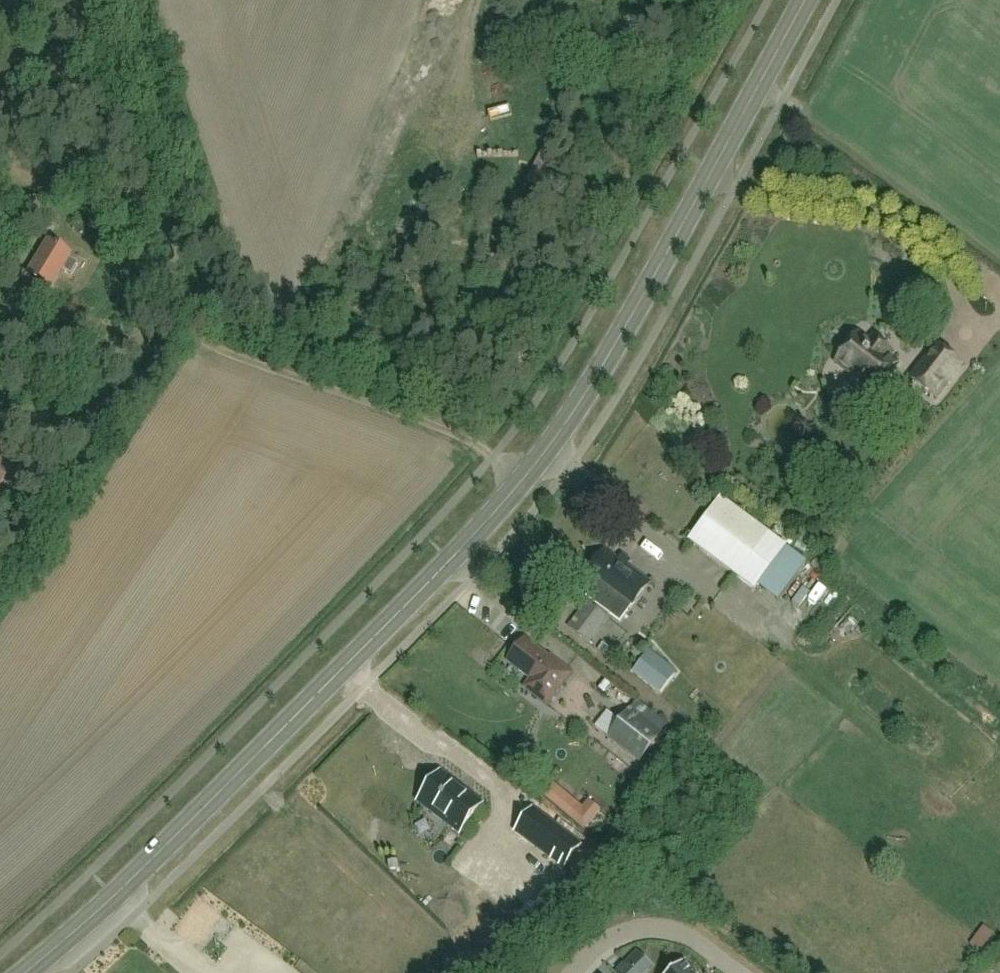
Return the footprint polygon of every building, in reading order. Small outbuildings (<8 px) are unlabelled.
[(47,243),(28,274),(49,287),(68,255),(47,243)] [(886,358),(890,354),(874,341),(870,345),(859,337),(839,363),(855,375),(850,381),(867,394),(871,388),(874,390),(895,365),(886,358)] [(935,398),(959,366),(937,349),(913,381),(935,398)] [(0,462),(0,485),(8,491),(19,477),(0,462)] [(787,548),(721,499),(689,542),(755,591),(787,548)] [(651,584),(605,550),(585,576),(587,577),(579,587),(589,595),(586,599),(621,624),(651,584)] [(609,619),(589,604),(570,630),(590,645),(609,619)] [(550,656),(549,658),(525,640),(508,662),(531,681),(525,689),(547,706),(571,676),(572,677),(574,675),(550,656)] [(653,689),(670,667),(649,651),(632,673),(653,689)] [(640,764),(662,735),(630,710),(608,739),(640,764)] [(485,802),(443,771),(419,803),(461,834),(485,802)] [(582,812),(548,783),(539,793),(584,831),(600,811),(590,803),(582,812)] [(564,869),(581,847),(533,811),(517,833),(564,869)] [(618,972),(637,972),(627,964),(618,972)] [(684,964),(673,972),(692,972),(684,964)]
